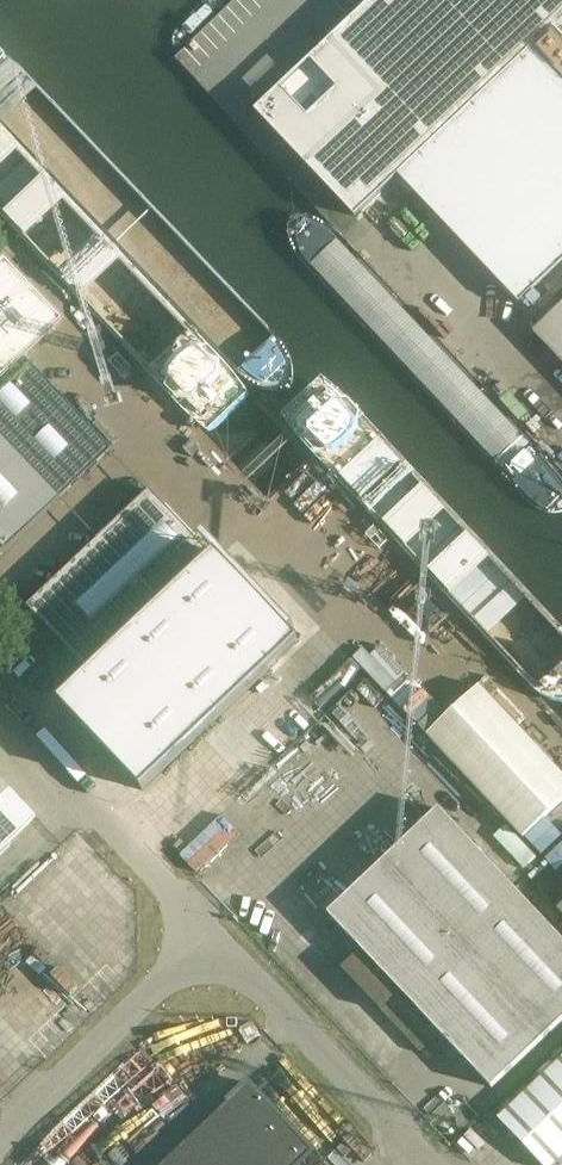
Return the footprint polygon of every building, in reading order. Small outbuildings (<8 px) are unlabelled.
[(254,111),(304,164),(354,218),(429,147),(435,141),(525,56),(553,30),(561,39),(561,0),(372,0),(328,41),(254,111)] [(59,500),(112,450),(27,360),(66,323),(6,260),(0,266),(0,438),(59,500)] [(539,326),(534,331),(561,361),(561,305),(539,326)] [(0,438),(0,556),(59,500),(0,438)] [(150,491),(28,607),(88,670),(210,555),(150,491)] [(297,642),(213,554),(59,703),(143,790),(297,642)] [(36,817),(0,779),(0,851),(36,817)] [(328,914),(401,991),(397,995),(387,983),(375,971),(355,990),(367,1002),(406,1044),(426,1025),(416,1014),(419,1010),(492,1088),(561,1021),(561,939),(439,809),(328,914)] [(499,1119),(543,1164),(554,1164),(561,1157),(561,1058),(499,1119)] [(193,1137),(219,1164),(299,1164),(313,1151),(248,1083),(193,1137)] [(193,1137),(163,1164),(219,1164),(193,1137)]
